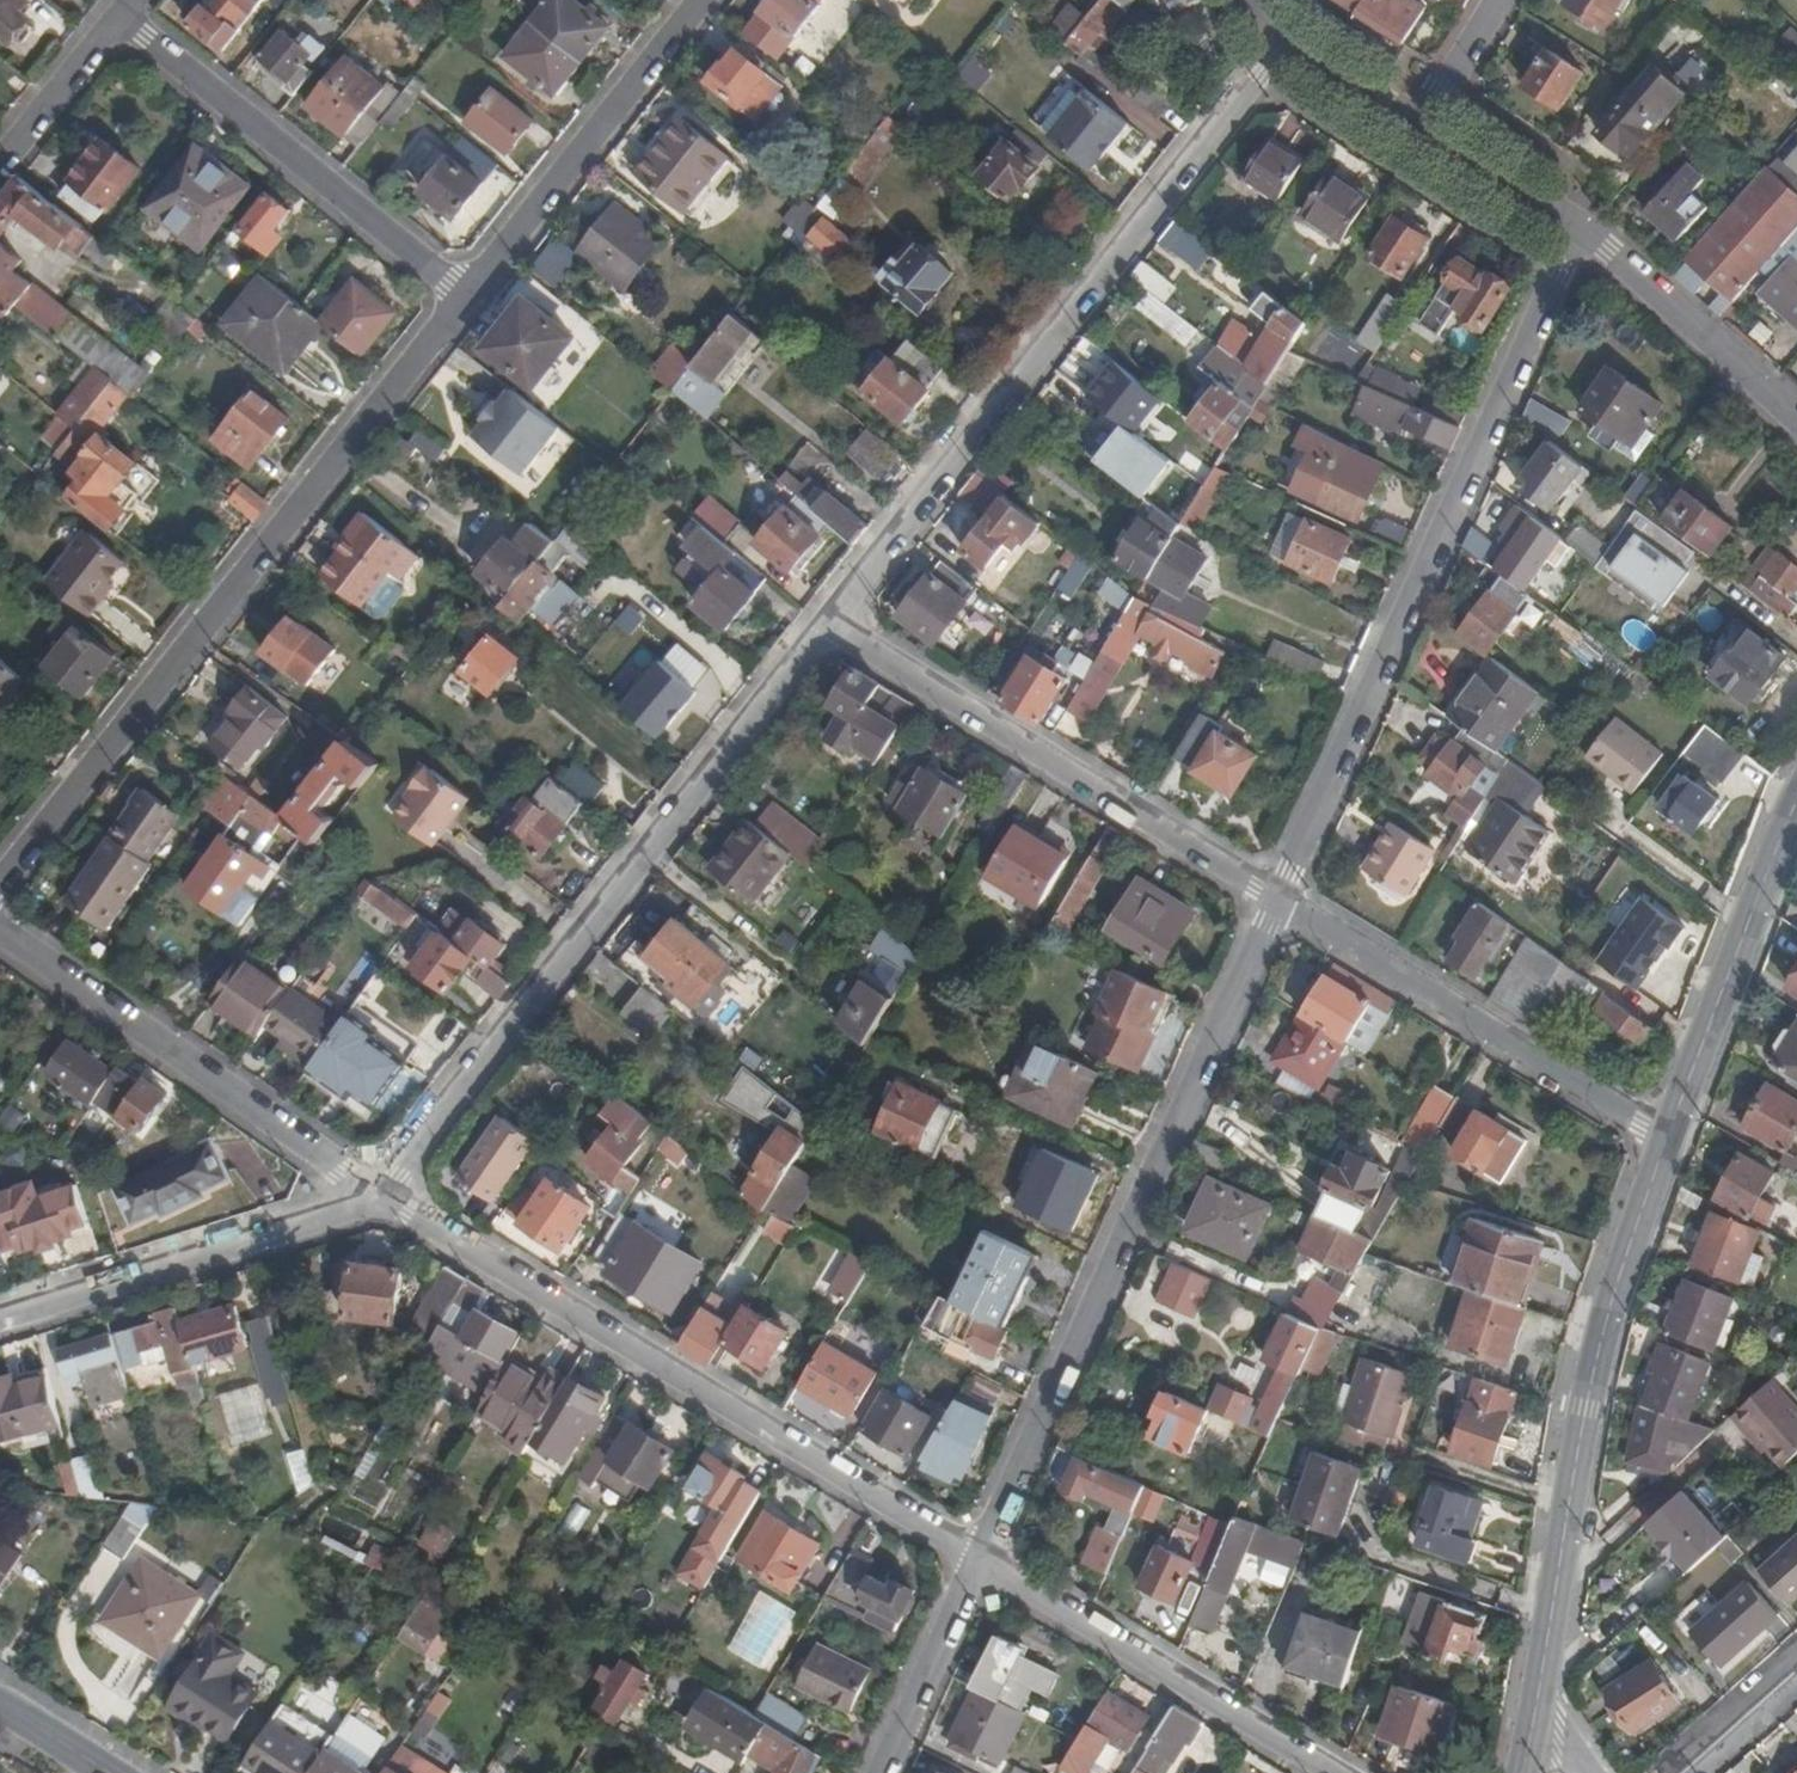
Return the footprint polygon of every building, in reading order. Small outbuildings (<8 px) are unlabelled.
[(11,44),(14,41),(19,44),(25,44),(32,35),(32,27),(27,24),(30,19),(21,12),(29,2),(27,0),(0,0),(0,36),(11,44)] [(267,0),(222,0),(213,12),(207,7),(192,26),(225,52),(267,0)] [(415,9),(422,0),(404,0),(415,9)] [(583,63),(610,28),(573,0),(552,0),(533,24),(583,63)] [(818,4),(814,0),(771,0),(763,10),(796,36),(821,6),(818,4)] [(907,9),(914,0),(896,0),(907,9)] [(1089,17),(1067,43),(1082,55),(1102,30),(1106,33),(1127,9),(1128,9),(1136,0),(1103,0),(1089,17)] [(1404,42),(1426,7),(1416,0),(1337,0),(1404,42)] [(1622,0),(1570,0),(1568,3),(1607,25),(1622,0)] [(1067,43),(1089,17),(1072,5),(1052,30),(1067,43)] [(556,97),(583,63),(533,24),(507,59),(540,85),(546,89),(556,97)] [(1779,38),(1796,55),(1796,30),(1791,25),(1779,38)] [(291,84),(313,56),(284,32),(261,60),(291,84)] [(1562,106),(1583,73),(1535,42),(1526,57),(1538,65),(1529,82),(1532,87),(1562,106)] [(724,64),(709,81),(741,107),(768,74),(738,49),(726,65),(724,64)] [(1104,54),(1095,66),(1160,119),(1171,105),(1125,67),(1123,70),(1104,54)] [(345,135),(385,87),(349,59),(310,107),(345,135)] [(1622,142),(1634,152),(1687,90),(1659,67),(1603,132),(1618,146),(1622,142)] [(1093,170),(1130,124),(1070,76),(1034,123),(1093,170)] [(407,90),(416,98),(424,88),(415,80),(407,90)] [(540,85),(536,90),(542,95),(546,89),(540,85)] [(407,90),(381,122),(390,130),(416,98),(407,90)] [(507,155),(533,122),(495,90),(468,123),(507,155)] [(880,159),(904,130),(890,117),(875,136),(844,176),(859,188),(880,159)] [(683,118),(673,130),(639,171),(686,210),(730,157),(683,118)] [(1136,128),(1130,124),(1093,170),(1099,174),(1136,128)] [(639,171),(673,130),(668,126),(635,168),(639,171)] [(1027,186),(1051,156),(1019,130),(984,174),(1013,199),(1023,186),(1027,186)] [(83,170),(105,142),(94,133),(81,150),(86,154),(77,166),(83,170)] [(455,219),(499,165),(466,138),(422,191),(455,219)] [(1280,199),(1304,162),(1269,139),(1244,175),(1280,199)] [(142,171),(105,142),(83,170),(74,182),(75,183),(66,195),(97,221),(107,209),(111,211),(142,171)] [(1629,156),(1634,152),(1622,142),(1618,146),(1629,156)] [(1721,314),(1762,266),(1796,226),(1796,145),(1774,171),(1768,166),(1689,257),(1685,255),(1671,270),(1696,292),(1709,276),(1724,288),(1710,305),(1721,314)] [(202,247),(250,186),(226,167),(222,171),(211,162),(215,158),(199,146),(146,212),(175,236),(180,230),(202,247)] [(737,163),(730,157),(686,210),(692,216),(737,163)] [(1342,240),(1368,200),(1330,175),(1304,215),(1342,240)] [(835,218),(859,188),(844,176),(820,206),(835,218)] [(0,205),(0,239),(21,213),(67,251),(72,246),(83,256),(98,238),(22,178),(0,205)] [(1678,236),(1705,205),(1677,180),(1650,211),(1678,236)] [(275,231),(291,212),(271,195),(242,231),(271,254),(283,238),(275,231)] [(802,197),(782,220),(797,233),(816,209),(802,197)] [(662,243),(615,204),(578,251),(624,289),(662,243)] [(1175,219),(1157,242),(1196,272),(1212,249),(1175,219)] [(1402,278),(1427,241),(1395,219),(1371,255),(1402,278)] [(827,221),(814,237),(841,259),(854,243),(827,221)] [(1762,266),(1773,276),(1763,289),(1796,319),(1796,260),(1794,257),(1796,254),(1796,226),(1762,266)] [(803,251),(830,272),(841,259),(814,237),(803,251)] [(17,305),(59,338),(74,319),(15,271),(24,261),(0,241),(0,291),(17,305)] [(111,273),(121,259),(98,241),(87,255),(111,273)] [(905,264),(899,259),(884,277),(924,311),(941,291),(940,290),(954,273),(921,246),(905,264)] [(1484,329),(1510,288),(1489,274),(1487,277),(1459,259),(1418,323),(1436,335),(1452,308),(1484,329)] [(1142,261),(1130,277),(1149,292),(1165,304),(1177,288),(1142,261)] [(321,322),(302,306),(266,277),(229,324),(284,368),(321,322)] [(323,323),(364,356),(397,313),(357,281),(323,323)] [(8,316),(17,305),(0,291),(0,309),(8,316)] [(1165,304),(1149,292),(1137,307),(1186,345),(1197,329),(1165,304)] [(1276,328),(1270,338),(1289,353),(1307,323),(1266,292),(1251,310),(1276,328)] [(1377,353),(1405,308),(1386,296),(1358,341),(1377,353)] [(170,346),(193,318),(170,299),(146,327),(170,346)] [(526,299),(487,348),(534,386),(573,336),(526,299)] [(364,356),(366,358),(400,315),(397,313),(364,356)] [(200,336),(208,326),(195,316),(188,326),(200,336)] [(767,344),(733,316),(696,362),(692,367),(712,384),(736,353),(751,364),(767,344)] [(130,393),(134,397),(148,379),(74,319),(59,338),(99,369),(114,381),(130,393)] [(905,423),(948,370),(910,338),(892,359),(879,349),(854,379),(867,390),(866,391),(905,423)] [(1289,353),(1270,338),(1256,360),(1243,349),(1245,346),(1235,339),(1225,352),(1268,385),(1289,353)] [(692,367),(696,362),(674,344),(663,359),(685,376),(692,367)] [(1221,383),(1190,423),(1227,451),(1247,418),(1257,403),(1268,385),(1225,352),(1219,346),(1202,369),(1221,383)] [(707,419),(751,364),(736,353),(712,384),(705,393),(693,407),(707,419)] [(663,359),(651,373),(673,391),(679,384),(685,376),(663,359)] [(1160,399),(1115,363),(1088,398),(1123,426),(1133,433),(1160,399)] [(712,384),(692,367),(685,376),(705,393),(712,384)] [(1367,388),(1390,398),(1398,382),(1367,368),(1358,383),(1367,388)] [(114,381),(99,369),(61,416),(76,428),(114,381)] [(1650,396),(1608,369),(1582,407),(1601,421),(1593,433),(1615,448),(1618,443),(1641,458),(1657,434),(1635,418),(1650,396)] [(705,393),(685,376),(679,384),(691,394),(685,401),(693,407),(705,393)] [(98,432),(130,393),(114,381),(76,428),(59,450),(55,455),(67,465),(95,430),(98,432)] [(679,384),(673,391),(685,401),(691,394),(679,384)] [(511,388),(475,434),(523,473),(561,427),(511,388)] [(1453,448),(1461,429),(1413,408),(1390,398),(1367,388),(1355,414),(1403,436),(1407,429),(1453,448)] [(1461,429),(1467,416),(1421,391),(1413,408),(1461,429)] [(290,420),(255,392),(217,440),(251,468),(290,420)] [(1260,426),(1269,408),(1257,403),(1247,418),(1260,426)] [(61,416),(43,437),(59,450),(76,428),(61,416)] [(1123,426),(1095,460),(1142,498),(1170,463),(1133,433),(1123,426)] [(447,447),(422,430),(412,444),(438,461),(447,447)] [(879,476),(898,453),(870,430),(851,452),(879,476)] [(123,483),(137,466),(102,436),(87,456),(88,457),(76,473),(83,479),(107,499),(120,482),(122,484),(123,483)] [(1585,467),(1551,442),(1517,484),(1551,512),(1585,467)] [(1360,521),(1384,467),(1342,446),(1316,501),(1360,521)] [(1015,481),(988,458),(977,472),(1005,494),(1015,481)] [(110,531),(117,536),(159,484),(137,466),(123,483),(139,495),(110,531)] [(977,472),(966,487),(990,507),(996,505),(1005,494),(977,472)] [(1180,526),(1192,532),(1224,481),(1213,473),(1203,489),(1180,526)] [(1684,494),(1659,475),(1637,506),(1665,527),(1669,522),(1712,552),(1733,525),(1686,490),(1684,494)] [(820,486),(809,477),(796,494),(807,503),(820,486)] [(68,497),(110,531),(139,495),(123,483),(122,484),(120,482),(107,499),(83,479),(68,497)] [(256,520),(269,503),(244,484),(231,500),(256,520)] [(857,545),(871,528),(821,485),(820,486),(807,503),(857,545)] [(1025,544),(1042,523),(1007,496),(966,549),(989,567),(1008,542),(1015,548),(1020,541),(1025,544)] [(709,497),(693,516),(726,543),(741,524),(709,497)] [(1171,540),(1180,526),(1144,498),(1133,516),(1139,521),(1116,557),(1148,577),(1171,540)] [(789,507),(758,543),(792,571),(822,536),(789,507)] [(1494,569),(1504,576),(1524,590),(1560,539),(1516,507),(1501,526),(1512,534),(1504,545),(1509,549),(1494,569)] [(1269,554),(1288,563),(1308,520),(1290,511),(1269,554)] [(1699,575),(1676,557),(1685,547),(1640,511),(1599,561),(1667,615),(1699,575)] [(339,554),(323,575),(376,614),(385,612),(402,589),(402,578),(418,556),(359,514),(342,538),(347,542),(339,554)] [(582,519),(577,515),(571,522),(576,526),(582,519)] [(1308,520),(1288,563),(1332,583),(1351,539),(1308,520)] [(1405,553),(1413,533),(1384,520),(1376,520),(1368,536),(1405,553)] [(592,568),(605,552),(576,526),(571,522),(570,523),(557,541),(571,552),(592,568)] [(545,556),(557,541),(554,541),(532,525),(513,549),(505,543),(475,584),(477,586),(504,608),(540,562),(545,556)] [(1577,525),(1565,541),(1595,564),(1607,547),(1577,525)] [(1470,531),(1462,547),(1486,563),(1495,550),(1470,531)] [(108,581),(124,561),(87,532),(50,580),(91,613),(113,585),(108,581)] [(347,542),(342,538),(333,549),(339,554),(347,542)] [(1156,607),(1202,628),(1213,608),(1189,595),(1208,561),(1171,540),(1148,577),(1166,589),(1156,607)] [(571,552),(557,541),(545,556),(559,567),(571,552)] [(1768,545),(1738,582),(1785,618),(1796,604),(1788,598),(1796,586),(1796,568),(1768,545)] [(768,578),(739,554),(727,568),(726,567),(696,604),(727,630),(757,593),(756,592),(768,578)] [(1060,582),(1062,593),(1070,599),(1093,566),(1079,555),(1060,582)] [(969,603),(980,589),(944,559),(932,573),(969,603)] [(556,574),(540,562),(504,608),(521,622),(534,605),(538,601),(536,600),(549,584),(556,574)] [(935,644),(969,603),(932,573),(899,615),(935,644)] [(1504,576),(1460,634),(1486,653),(1530,595),(1524,590),(1504,576)] [(562,595),(549,584),(536,600),(538,601),(534,605),(547,615),(562,595)] [(1118,603),(1128,611),(1135,598),(1125,591),(1118,603)] [(1069,706),(1088,716),(1142,634),(1156,643),(1151,652),(1168,662),(1173,653),(1186,661),(1184,664),(1210,680),(1225,654),(1204,642),(1210,631),(1202,628),(1156,607),(1136,597),(1135,598),(1128,611),(1069,706)] [(81,617),(64,603),(58,610),(75,623),(81,617)] [(1622,686),(1633,671),(1558,616),(1548,631),(1622,686)] [(294,618),(266,653),(307,687),(335,653),(294,618)] [(115,682),(128,665),(75,623),(62,639),(67,643),(49,666),(86,696),(103,674),(115,682)] [(1751,703),(1786,658),(1751,630),(1715,675),(1751,703)] [(521,657),(493,636),(465,672),(492,694),(521,657)] [(44,662),(49,666),(67,643),(62,639),(44,662)] [(1318,679),(1325,663),(1275,641),(1268,656),(1318,679)] [(1004,700),(1041,723),(1069,678),(1058,670),(1061,664),(1049,656),(1045,662),(1033,655),(1004,700)] [(26,676),(0,656),(0,723),(11,709),(4,704),(10,696),(26,676)] [(1492,658),(1447,717),(1463,728),(1494,750),(1536,691),(1492,658)] [(623,704),(662,740),(704,695),(665,659),(623,704)] [(877,767),(916,706),(855,669),(833,704),(844,711),(830,735),(830,741),(845,751),(852,750),(877,767)] [(289,717),(252,687),(233,710),(238,714),(215,744),(243,766),(258,746),(262,747),(265,748),(268,747),(272,744),(272,738),(289,717)] [(11,709),(17,702),(10,696),(4,704),(11,709)] [(233,710),(209,740),(215,744),(238,714),(233,710)] [(1203,712),(1175,757),(1233,793),(1257,755),(1231,738),(1235,732),(1203,712)] [(1632,793),(1662,754),(1613,718),(1585,757),(1632,793)] [(352,743),(361,731),(351,724),(342,736),(347,740),(352,743)] [(1447,815),(1467,829),(1490,791),(1508,761),(1494,750),(1463,728),(1450,744),(1430,770),(1426,775),(1459,801),(1447,815)] [(1727,779),(1746,753),(1714,729),(1694,756),(1727,779)] [(1436,733),(1416,759),(1430,770),(1450,744),(1436,733)] [(364,753),(352,743),(347,740),(286,819),(318,842),(336,820),(321,809),(327,801),(331,804),(346,786),(342,782),(348,775),(363,786),(380,764),(364,753)] [(1515,808),(1536,781),(1508,761),(1490,791),(1501,798),(1515,808)] [(914,763),(891,801),(945,834),(968,795),(925,769),(925,770),(914,763)] [(606,786),(578,764),(562,784),(591,806),(606,786)] [(414,790),(451,818),(468,797),(431,768),(430,770),(424,765),(409,785),(411,787),(414,790)] [(253,796),(222,774),(203,802),(219,813),(234,824),(253,796)] [(1696,833),(1721,800),(1687,775),(1663,808),(1696,833)] [(261,778),(252,791),(261,798),(271,784),(261,778)] [(534,801),(530,797),(522,807),(525,810),(511,829),(544,854),(585,803),(551,778),(540,793),(534,801)] [(143,788),(140,786),(129,801),(132,804),(143,788)] [(401,800),(404,803),(414,790),(411,787),(401,800)] [(132,804),(111,834),(149,861),(181,814),(143,788),(132,804)] [(431,844),(451,818),(414,790),(404,803),(394,816),(431,844)] [(536,790),(530,797),(534,801),(540,793),(536,790)] [(286,819),(253,796),(234,824),(189,889),(241,925),(270,884),(267,874),(271,870),(293,885),(322,845),(318,842),(286,819)] [(1549,831),(1515,808),(1501,798),(1465,852),(1513,884),(1549,831)] [(812,869),(827,845),(776,805),(758,827),(794,855),(812,869)] [(794,855),(758,827),(751,820),(735,841),(740,846),(717,876),(753,906),(794,855)] [(1407,896),(1435,851),(1393,824),(1366,870),(1407,896)] [(1016,827),(989,872),(990,879),(1008,890),(1014,888),(1042,905),(1071,856),(1056,846),(1052,846),(1049,848),(1042,843),(1041,838),(1021,826),(1016,827)] [(1072,928),(1119,852),(1127,838),(1113,829),(1111,828),(1045,936),(1081,952),(1086,944),(1082,934),(1072,928)] [(149,861),(111,834),(65,902),(108,931),(153,864),(149,861)] [(740,846),(735,841),(711,871),(717,876),(740,846)] [(391,894),(371,879),(361,894),(408,929),(417,915),(418,914),(400,901),(391,894)] [(1115,928),(1135,941),(1164,959),(1192,912),(1140,882),(1127,903),(1115,928)] [(1597,961),(1636,988),(1661,954),(1657,952),(1664,942),(1671,947),(1684,928),(1642,897),(1597,961)] [(1509,924),(1480,905),(1458,938),(1463,941),(1451,960),(1476,976),(1509,924)] [(509,926),(485,908),(475,921),(499,939),(509,926)] [(458,912),(443,934),(455,943),(471,922),(458,912)] [(455,943),(474,957),(483,964),(489,969),(507,945),(499,939),(475,921),(473,920),(471,922),(455,943)] [(676,920),(647,958),(675,981),(678,990),(708,1013),(726,990),(717,982),(732,964),(676,920)] [(443,934),(441,933),(429,950),(423,945),(414,956),(420,961),(415,967),(418,969),(411,978),(425,989),(432,979),(448,992),(474,957),(455,943),(443,934)] [(1463,941),(1458,938),(1446,957),(1451,960),(1463,941)] [(1491,999),(1527,1021),(1561,961),(1528,938),(1491,999)] [(913,970),(921,957),(910,947),(898,966),(910,974),(913,970)] [(292,991),(243,955),(211,1000),(259,1035),(267,1024),(292,991)] [(1347,1042),(1366,1053),(1397,1001),(1333,961),(1314,996),(1309,995),(1303,1005),(1302,1014),(1347,1042)] [(1527,1021),(1552,1037),(1568,1012),(1587,980),(1561,961),(1527,1021)] [(502,997),(511,985),(489,969),(483,964),(474,975),(481,980),(480,981),(502,997)] [(1140,1070),(1155,1034),(1143,981),(1118,969),(1100,1013),(1104,1015),(1090,1047),(1140,1070)] [(1587,980),(1568,1012),(1583,1024),(1595,1009),(1606,994),(1587,980)] [(842,1023),(868,1044),(896,998),(868,981),(842,1023)] [(1143,981),(1155,1034),(1165,1011),(1159,1008),(1167,991),(1143,981)] [(674,1010),(646,987),(624,1014),(653,1037),(674,1010)] [(293,989),(292,991),(267,1024),(315,1060),(341,1023),(293,989)] [(1640,1040),(1651,1025),(1606,994),(1595,1009),(1640,1040)] [(356,1002),(341,1023),(315,1060),(307,1074),(368,1118),(420,1045),(356,1002)] [(1347,1042),(1302,1014),(1274,1060),(1319,1087),(1347,1042)] [(1792,1033),(1786,1030),(1777,1045),(1780,1049),(1773,1063),(1796,1079),(1796,1025),(1792,1033)] [(50,1074),(95,1104),(97,1101),(117,1071),(72,1041),(50,1074)] [(1089,1092),(1098,1072),(1032,1042),(1019,1068),(1023,1071),(1012,1093),(1063,1118),(1078,1086),(1089,1092)] [(144,1083),(120,1066),(117,1071),(97,1101),(141,1130),(168,1093),(147,1077),(144,1083)] [(812,1137),(818,1128),(819,1125),(748,1069),(740,1079),(812,1137)] [(1786,1150),(1796,1132),(1796,1099),(1772,1082),(1745,1124),(1784,1149),(1786,1150)] [(958,1112),(900,1085),(879,1131),(936,1158),(958,1112)] [(1331,1085),(1323,1104),(1344,1114),(1353,1095),(1331,1085)] [(1435,1086),(1401,1142),(1409,1146),(1424,1153),(1441,1124),(1455,1098),(1435,1086)] [(657,1126),(619,1096),(604,1114),(617,1125),(590,1160),(634,1194),(642,1180),(630,1172),(634,1168),(628,1164),(657,1126)] [(1472,1106),(1457,1096),(1455,1098),(1441,1124),(1455,1133),(1472,1106)] [(18,1136),(31,1122),(15,1107),(1,1121),(18,1136)] [(1503,1181),(1527,1139),(1479,1111),(1454,1153),(1503,1181)] [(484,1147),(481,1146),(458,1180),(492,1203),(536,1141),(505,1119),(484,1147)] [(743,1194),(766,1211),(795,1165),(808,1144),(784,1129),(776,1141),(770,1137),(765,1137),(759,1146),(761,1152),(766,1155),(743,1194)] [(682,1146),(669,1136),(666,1141),(676,1148),(674,1150),(678,1153),(682,1146)] [(202,1146),(188,1152),(117,1184),(134,1222),(161,1210),(163,1215),(207,1195),(205,1191),(232,1178),(215,1140),(202,1146)] [(1396,1172),(1408,1179),(1424,1153),(1409,1146),(1396,1172)] [(1779,1157),(1796,1167),(1796,1153),(1795,1155),(1786,1150),(1784,1149),(1779,1157)] [(1082,1234),(1104,1172),(1043,1150),(1021,1212),(1082,1234)] [(1315,1214),(1317,1215),(1359,1234),(1390,1169),(1355,1151),(1352,1159),(1344,1155),(1315,1214)] [(1744,1152),(1719,1196),(1764,1222),(1775,1203),(1762,1196),(1775,1171),(1744,1152)] [(794,1225),(820,1182),(795,1165),(766,1211),(794,1225)] [(58,1186),(60,1191),(67,1212),(84,1207),(76,1180),(58,1186)] [(552,1180),(539,1198),(523,1221),(522,1222),(562,1251),(592,1208),(552,1180)] [(1212,1183),(1193,1222),(1190,1229),(1196,1232),(1245,1255),(1267,1209),(1212,1183)] [(523,1221),(539,1198),(527,1189),(511,1212),(523,1221)] [(622,1214),(631,1199),(617,1189),(603,1209),(619,1219),(622,1214)] [(60,1191),(22,1203),(27,1219),(15,1223),(25,1250),(74,1235),(67,1212),(60,1191)] [(27,1219),(22,1203),(11,1207),(15,1223),(27,1219)] [(702,1263),(622,1214),(619,1219),(593,1260),(673,1310),(702,1263)] [(1697,1263),(1742,1284),(1764,1234),(1719,1214),(1697,1263)] [(1286,1312),(1287,1312),(1322,1328),(1330,1314),(1337,1302),(1358,1266),(1366,1253),(1373,1241),(1359,1234),(1317,1215),(1302,1249),(1342,1266),(1333,1285),(1316,1276),(1303,1298),(1296,1294),(1286,1312)] [(1530,1273),(1541,1239),(1476,1218),(1455,1283),(1470,1287),(1519,1303),(1528,1272),(1530,1273)] [(959,1306),(1007,1328),(1039,1258),(985,1233),(953,1303),(959,1306)] [(1528,1306),(1530,1306),(1549,1242),(1541,1239),(1530,1273),(1528,1272),(1519,1303),(1528,1306)] [(852,1254),(829,1293),(848,1304),(873,1264),(852,1254)] [(1194,1313),(1208,1282),(1207,1277),(1176,1262),(1159,1297),(1194,1313)] [(405,1270),(355,1265),(349,1315),(398,1322),(405,1270)] [(470,1278),(450,1266),(415,1325),(435,1337),(443,1324),(450,1312),(470,1278)] [(487,1289),(470,1278),(450,1312),(468,1322),(487,1289)] [(1669,1331),(1715,1348),(1736,1300),(1690,1281),(1678,1309),(1672,1325),(1669,1331)] [(1510,1362),(1528,1306),(1519,1303),(1470,1287),(1452,1345),(1510,1362)] [(714,1294),(682,1347),(710,1364),(723,1344),(728,1343),(749,1307),(752,1303),(738,1294),(732,1304),(714,1294)] [(953,1303),(943,1298),(926,1326),(942,1335),(956,1310),(959,1306),(953,1303)] [(1672,1325),(1678,1309),(1651,1300),(1644,1316),(1672,1325)] [(184,1322),(179,1303),(171,1305),(173,1311),(159,1315),(161,1322),(118,1333),(127,1367),(146,1362),(143,1353),(168,1346),(171,1355),(180,1386),(201,1380),(196,1363),(184,1322)] [(236,1306),(184,1322),(196,1363),(249,1347),(236,1306)] [(749,1307),(728,1343),(731,1345),(767,1368),(789,1333),(749,1307)] [(443,1324),(435,1337),(425,1356),(491,1392),(508,1360),(503,1357),(518,1331),(481,1310),(465,1337),(446,1326),(443,1324)] [(956,1310),(942,1335),(995,1358),(1008,1335),(956,1310)] [(1263,1405),(1228,1388),(1222,1385),(1210,1410),(1238,1422),(1257,1433),(1269,1438),(1278,1419),(1302,1368),(1322,1328),(1287,1312),(1265,1359),(1280,1366),(1263,1405)] [(1343,1334),(1322,1328),(1302,1368),(1319,1375),(1335,1341),(1340,1342),(1343,1334)] [(134,1408),(112,1334),(58,1350),(69,1388),(86,1384),(89,1395),(86,1396),(86,1399),(90,1398),(96,1420),(134,1408)] [(276,1339),(258,1345),(268,1381),(287,1376),(276,1339)] [(1648,1380),(1640,1404),(1643,1405),(1691,1421),(1710,1364),(1662,1343),(1656,1360),(1660,1362),(1654,1381),(1648,1380)] [(853,1418),(878,1374),(827,1344),(801,1386),(853,1418)] [(143,1353),(146,1362),(171,1355),(168,1346),(143,1353)] [(508,1360),(491,1392),(482,1408),(515,1429),(508,1438),(526,1450),(534,1439),(548,1415),(569,1380),(551,1368),(544,1379),(510,1357),(508,1360)] [(1340,1440),(1382,1454),(1388,1437),(1393,1439),(1414,1375),(1363,1358),(1342,1421),(1346,1423),(1340,1440)] [(51,1375),(48,1367),(14,1377),(16,1385),(51,1375)] [(14,1377),(0,1381),(0,1437),(0,1439),(22,1433),(64,1421),(51,1375),(16,1385),(14,1377)] [(1004,1389),(977,1375),(970,1389),(996,1404),(1004,1389)] [(1493,1464),(1519,1390),(1480,1377),(1472,1403),(1465,1401),(1462,1410),(1469,1412),(1455,1451),(1493,1464)] [(551,1417),(548,1415),(534,1439),(568,1460),(588,1427),(595,1431),(603,1418),(596,1413),(606,1397),(575,1378),(551,1417)] [(1776,1379),(1735,1418),(1757,1443),(1762,1439),(1786,1463),(1796,1453),(1796,1402),(1776,1379)] [(1211,1411),(1166,1390),(1156,1413),(1161,1416),(1152,1436),(1190,1454),(1211,1411)] [(908,1456),(930,1417),(887,1391),(864,1430),(908,1456)] [(961,1394),(920,1463),(958,1487),(991,1414),(961,1394)] [(1630,1461),(1675,1473),(1720,1431),(1691,1421),(1643,1405),(1630,1461)] [(675,1449),(619,1413),(599,1446),(614,1454),(611,1459),(653,1485),(675,1449)] [(64,1421),(22,1433),(24,1440),(66,1428),(64,1421)] [(319,1481),(303,1427),(292,1430),(300,1459),(299,1460),(308,1489),(319,1481)] [(1243,1461),(1248,1485),(1269,1438),(1257,1433),(1243,1461)] [(1059,1446),(1046,1473),(1066,1483),(1078,1455),(1059,1446)] [(76,1462),(85,1493),(107,1496),(94,1449),(74,1455),(76,1462)] [(1339,1535),(1362,1467),(1316,1451),(1293,1519),(1339,1535)] [(746,1476),(708,1452),(689,1484),(726,1508),(746,1476)] [(1078,1455),(1066,1483),(1063,1489),(1085,1499),(1089,1491),(1120,1505),(1136,1512),(1139,1505),(1147,1485),(1088,1459),(1078,1455)] [(603,1462),(593,1456),(580,1478),(590,1484),(603,1462)] [(76,1462),(66,1465),(74,1492),(85,1493),(76,1462)] [(1154,1511),(1162,1493),(1147,1485),(1139,1505),(1154,1511)] [(1394,1485),(1389,1502),(1399,1506),(1404,1489),(1394,1485)] [(1469,1539),(1482,1501),(1437,1486),(1418,1542),(1463,1557),(1469,1539)] [(1648,1528),(1688,1575),(1719,1547),(1723,1542),(1684,1496),(1648,1528)] [(1136,1512),(1120,1505),(1110,1529),(1125,1536),(1136,1512)] [(1160,1535),(1198,1552),(1209,1527),(1171,1509),(1160,1535)] [(821,1545),(769,1512),(741,1558),(793,1590),(821,1545)] [(126,1513),(107,1543),(127,1557),(148,1526),(126,1513)] [(434,1517),(420,1541),(444,1557),(459,1531),(434,1517)] [(1191,1568),(1211,1578),(1235,1527),(1214,1517),(1209,1527),(1198,1552),(1193,1561),(1161,1546),(1142,1586),(1146,1587),(1154,1591),(1175,1601),(1191,1568)] [(1245,1546),(1265,1555),(1259,1524),(1239,1517),(1235,1527),(1211,1578),(1191,1626),(1211,1634),(1237,1574),(1235,1572),(1245,1546)] [(1085,1564),(1108,1574),(1125,1536),(1110,1529),(1102,1526),(1085,1564)] [(4,1569),(0,1575),(0,1589),(24,1551),(0,1535),(0,1567),(4,1569)] [(1723,1542),(1719,1547),(1737,1565),(1746,1556),(1729,1537),(1723,1542)] [(722,1559),(729,1548),(714,1538),(696,1568),(712,1577),(715,1570),(722,1559)] [(1477,1542),(1469,1539),(1463,1557),(1471,1560),(1477,1542)] [(1792,1606),(1796,1601),(1796,1540),(1762,1572),(1792,1606)] [(401,1553),(375,1542),(366,1562),(391,1571),(401,1553)] [(872,1559),(854,1549),(825,1596),(897,1630),(906,1611),(914,1596),(917,1590),(896,1580),(893,1586),(884,1582),(865,1572),(872,1559)] [(239,1565),(227,1557),(216,1574),(228,1582),(239,1565)] [(128,1580),(129,1582),(107,1617),(161,1653),(200,1592),(144,1558),(132,1576),(128,1580)] [(732,1564),(722,1559),(715,1570),(725,1576),(732,1564)] [(1633,1590),(1644,1606),(1676,1583),(1664,1567),(1633,1590)] [(204,1594),(215,1602),(228,1582),(216,1574),(204,1594)] [(896,1580),(887,1576),(884,1582),(893,1586),(896,1580)] [(1697,1634),(1727,1667),(1782,1616),(1752,1584),(1697,1634)] [(1146,1587),(1142,1594),(1151,1598),(1154,1591),(1146,1587)] [(796,1612),(758,1589),(724,1645),(762,1668),(796,1612)] [(1479,1637),(1487,1615),(1420,1592),(1403,1642),(1449,1658),(1453,1647),(1482,1656),(1488,1640),(1479,1637)] [(437,1597),(430,1593),(412,1621),(402,1636),(430,1654),(441,1636),(444,1631),(439,1627),(443,1620),(433,1614),(436,1608),(442,1599),(437,1597)] [(917,1598),(914,1596),(906,1611),(910,1613),(917,1598)] [(436,1608),(480,1629),(486,1620),(442,1599),(436,1608)] [(1288,1664),(1347,1684),(1366,1626),(1308,1607),(1288,1664)] [(102,1623),(93,1637),(132,1663),(141,1649),(102,1623)] [(246,1650),(220,1634),(176,1704),(231,1740),(262,1690),(232,1670),(246,1650)] [(430,1654),(441,1661),(452,1644),(441,1636),(430,1654)] [(1001,1637),(975,1688),(977,1689),(1021,1710),(1033,1687),(1049,1696),(1059,1675),(1031,1661),(1029,1659),(1032,1652),(1025,1649),(1001,1637)] [(870,1669),(816,1643),(797,1683),(851,1710),(870,1669)] [(1029,1659),(1031,1661),(1036,1651),(1027,1646),(1025,1649),(1032,1652),(1029,1659)] [(546,1660),(537,1674),(550,1682),(558,1668),(546,1660)] [(617,1672),(604,1664),(597,1677),(609,1684),(595,1708),(617,1722),(630,1700),(637,1704),(645,1692),(638,1687),(647,1674),(623,1660),(617,1672)] [(1611,1691),(1637,1732),(1682,1704),(1656,1662),(1611,1691)] [(1438,1747),(1453,1701),(1398,1684),(1384,1730),(1438,1747)] [(710,1688),(687,1723),(719,1743),(716,1748),(730,1756),(733,1751),(746,1760),(750,1754),(779,1772),(807,1772),(816,1752),(795,1739),(754,1715),(710,1688)] [(1021,1710),(977,1689),(954,1737),(958,1739),(955,1746),(997,1768),(1025,1712),(1021,1710)] [(1064,1763),(1080,1772),(1084,1772),(1108,1735),(1129,1749),(1149,1718),(1108,1693),(1064,1763)] [(807,1719),(766,1694),(754,1715),(795,1739),(807,1719)] [(1051,1712),(1034,1704),(1029,1714),(1046,1722),(1051,1712)] [(1190,1747),(1205,1723),(1178,1707),(1153,1747),(1172,1759),(1175,1761),(1186,1745),(1190,1747)] [(428,1711),(414,1732),(427,1741),(441,1720),(428,1711)] [(375,1758),(388,1739),(351,1715),(338,1734),(375,1758)] [(247,1762),(263,1772),(312,1772),(326,1752),(276,1719),(247,1762)] [(613,1727),(603,1721),(578,1761),(588,1768),(613,1727)] [(338,1734),(329,1747),(366,1772),(375,1758),(338,1734)] [(326,1752),(312,1772),(368,1772),(366,1772),(329,1747),(326,1752)] [(1138,1770),(1143,1772),(1163,1772),(1172,1759),(1153,1747),(1138,1770)] [(1439,1755),(1391,1748),(1388,1770),(1408,1772),(1436,1772),(1439,1755)] [(409,1750),(397,1769),(402,1772),(446,1772),(409,1750)] [(733,1751),(730,1756),(744,1764),(746,1760),(733,1751)] [(243,1768),(250,1772),(263,1772),(247,1762),(243,1768)]
